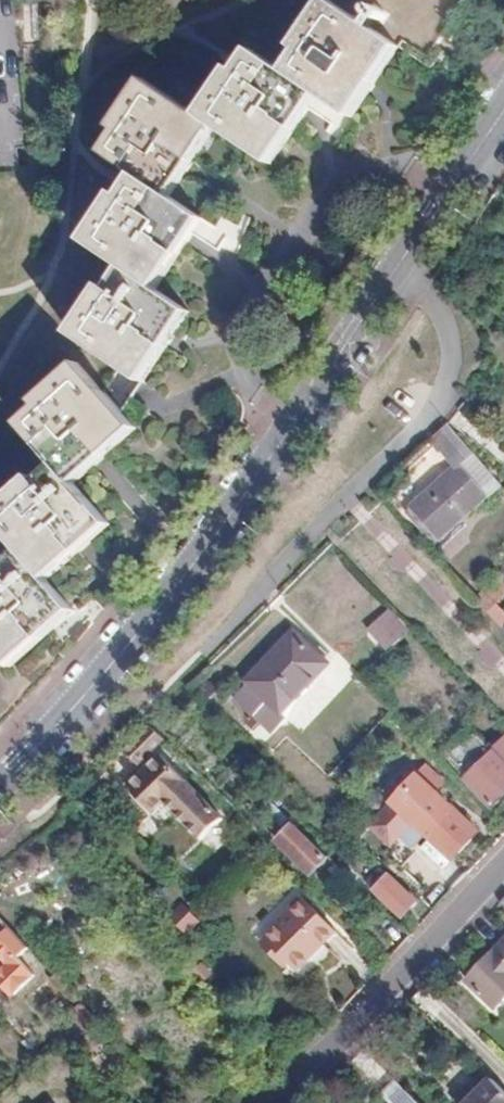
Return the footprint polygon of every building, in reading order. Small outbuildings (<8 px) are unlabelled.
[(349,0),(327,0),(301,36),(307,41),(291,62),(260,39),(245,59),(239,55),(203,103),(150,62),(115,109),(120,114),(106,135),(139,160),(124,182),(118,177),(85,225),(121,252),(106,274),(100,269),(66,317),(113,352),(98,372),(70,347),(29,389),(33,392),(15,412),(55,449),(36,469),(29,464),(0,494),(0,514),(26,538),(8,556),(1,550),(0,551),(0,630),(27,654),(84,593),(56,567),(114,504),(75,469),(134,407),(120,394),(188,302),(156,279),(205,210),(171,184),(221,116),(276,157),(325,87),(357,112),(406,44),(349,0)] [(197,238),(220,249),(228,232),(205,220),(197,238)] [(436,442),(457,465),(481,492),(494,480),(448,430),(436,442)] [(481,492),(457,465),(409,509),(435,538),(483,495),(481,492)] [(476,604),(499,629),(503,625),(503,616),(495,607),(503,598),(503,592),(497,584),(476,604)] [(406,628),(386,607),(368,624),(388,646),(406,628)] [(328,667),(295,634),(248,682),(249,683),(234,698),(252,716),(253,715),(267,701),(282,716),(328,667)] [(267,701),(253,715),(272,734),(286,720),(282,716),(267,701)] [(441,725),(446,719),(437,709),(427,720),(433,727),(439,723),(441,725)] [(158,740),(147,729),(125,753),(134,762),(158,740)] [(494,756),(473,735),(452,756),(476,782),(474,784),(497,809),(503,802),(503,747),(494,756)] [(190,791),(163,763),(131,796),(158,822),(169,810),(205,848),(226,828),(190,791)] [(458,862),(483,835),(441,794),(450,784),(432,767),(397,805),(412,819),(401,831),(425,853),(436,841),(458,862)] [(330,865),(299,834),(285,849),(317,879),(330,865)] [(382,896),(395,881),(385,872),(371,886),(382,896)] [(423,908),(395,881),(382,896),(410,922),(423,908)] [(264,942),(277,955),(279,952),(298,971),(335,934),(301,899),(279,922),(281,925),(264,942)] [(8,962),(7,963),(9,964),(0,973),(0,982),(14,996),(36,974),(20,957),(30,948),(0,917),(0,953),(8,962)] [(272,960),(277,955),(264,942),(260,947),(272,960)] [(473,985),(502,1015),(503,1013),(503,953),(473,985)] [(503,1094),(503,1089),(488,1074),(463,1098),(469,1102),(495,1102),(503,1094)] [(397,1083),(385,1095),(393,1102),(416,1102),(397,1083)]
